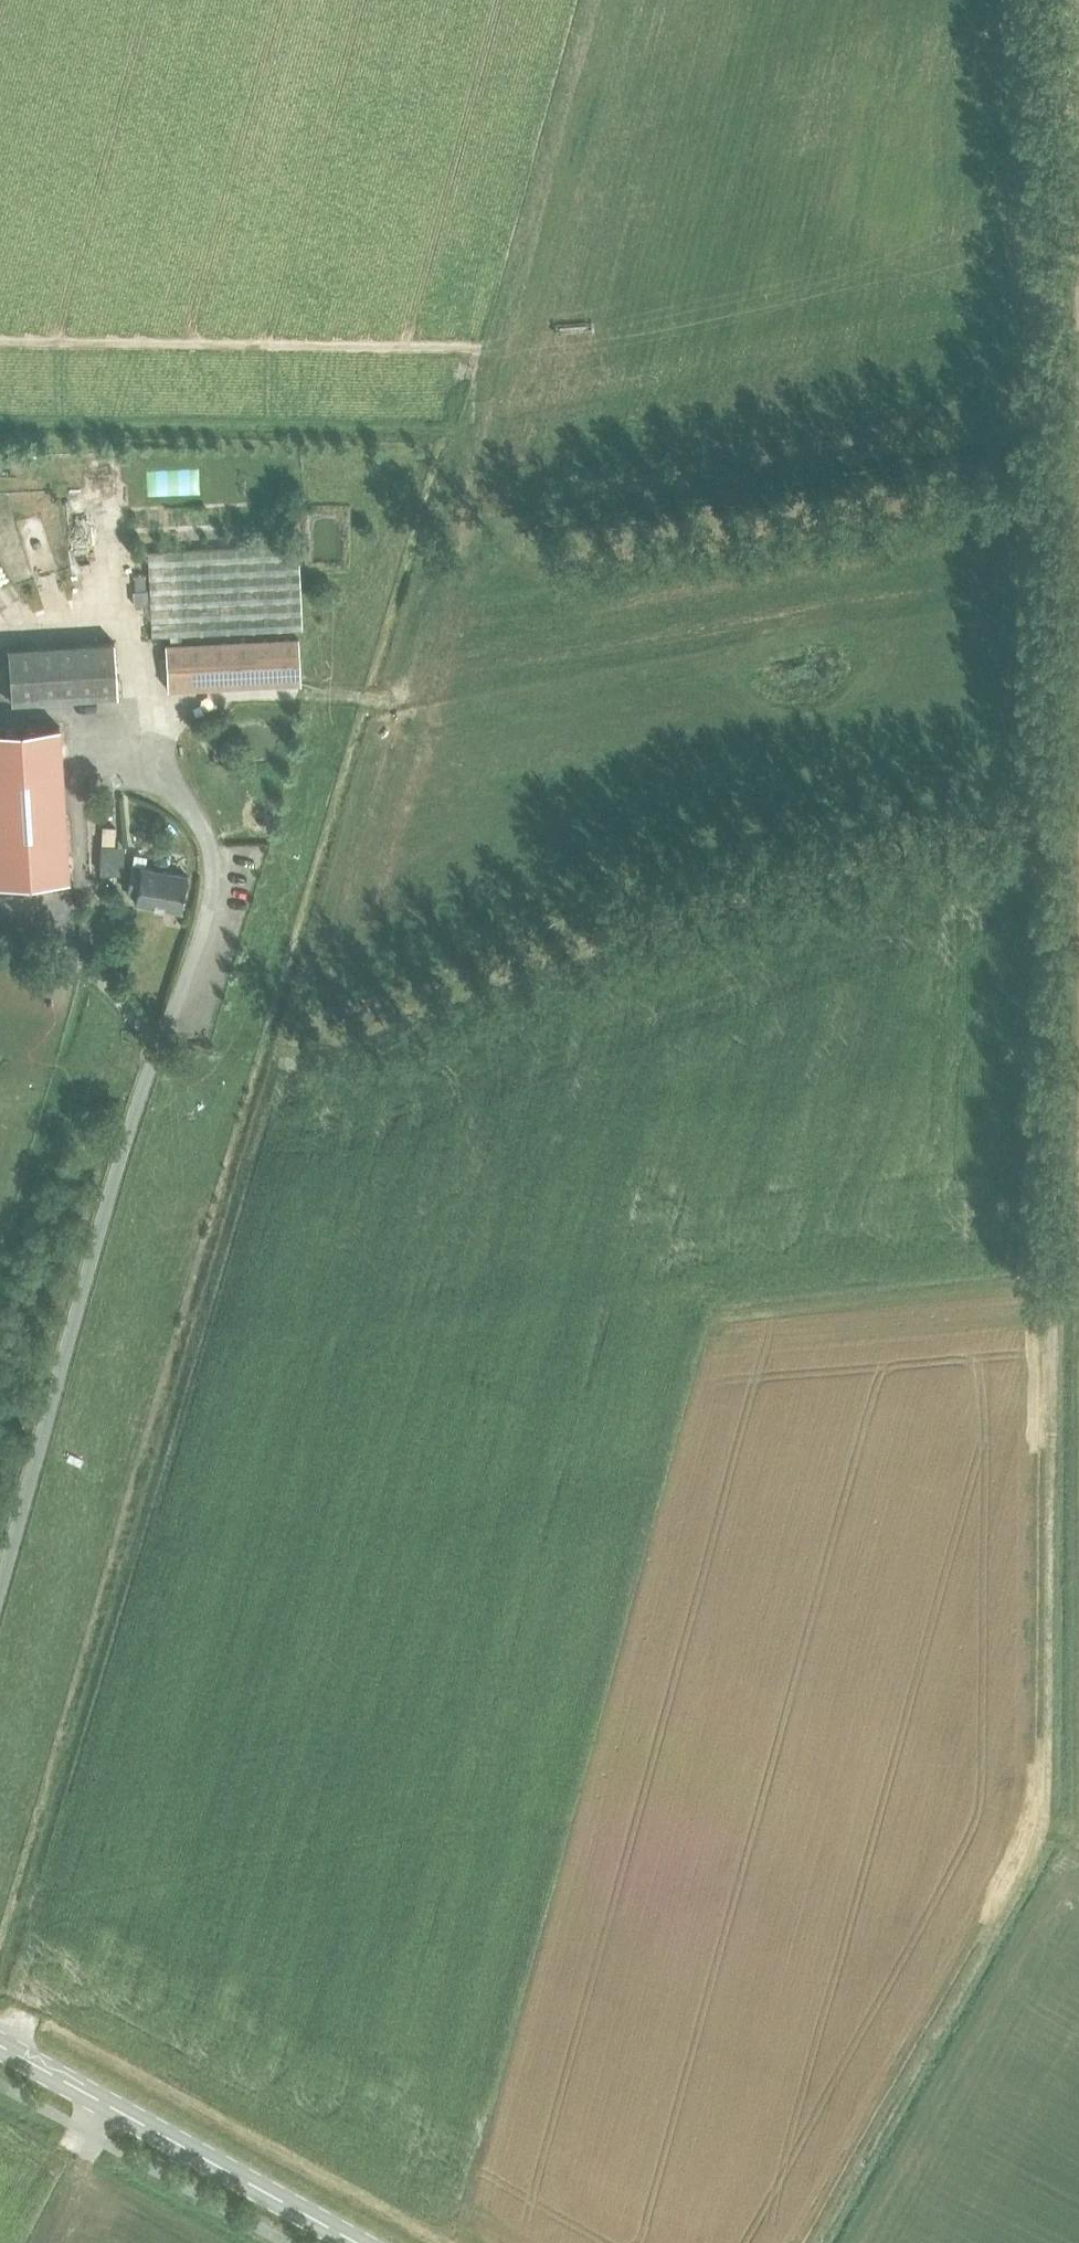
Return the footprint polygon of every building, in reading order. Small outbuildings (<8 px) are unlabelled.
[(302,630),(298,545),(148,552),(151,637),(302,630)] [(298,637),(166,643),(168,690),(300,683),(298,637)] [(114,641),(8,648),(11,703),(117,696),(114,641)] [(0,729),(0,884),(19,883),(69,880),(67,847),(62,766),(60,725),(32,727),(0,729)] [(101,844),(99,873),(123,874),(125,855),(113,854),(114,845),(101,844)] [(181,910),(188,874),(132,864),(127,890),(136,892),(135,901),(181,910)]
